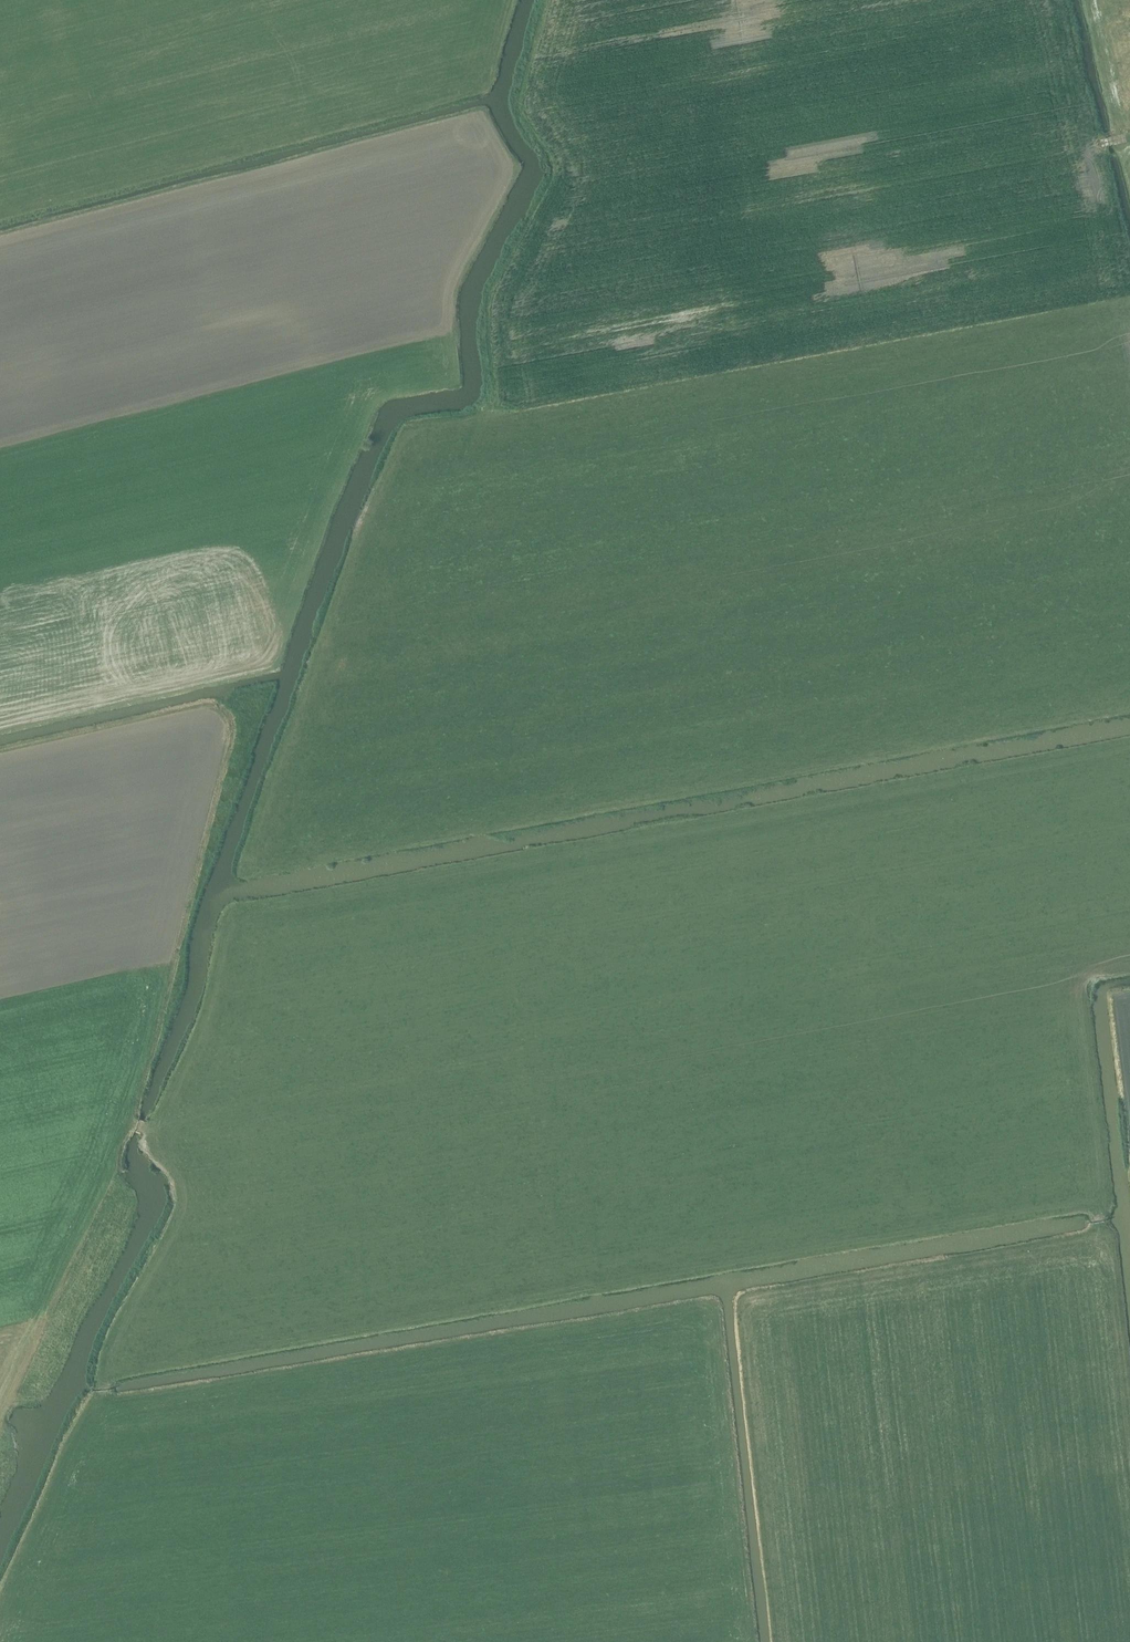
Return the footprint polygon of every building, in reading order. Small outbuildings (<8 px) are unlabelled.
[(120,1180),(118,1185),(126,1189),(129,1184),(120,1180)]
